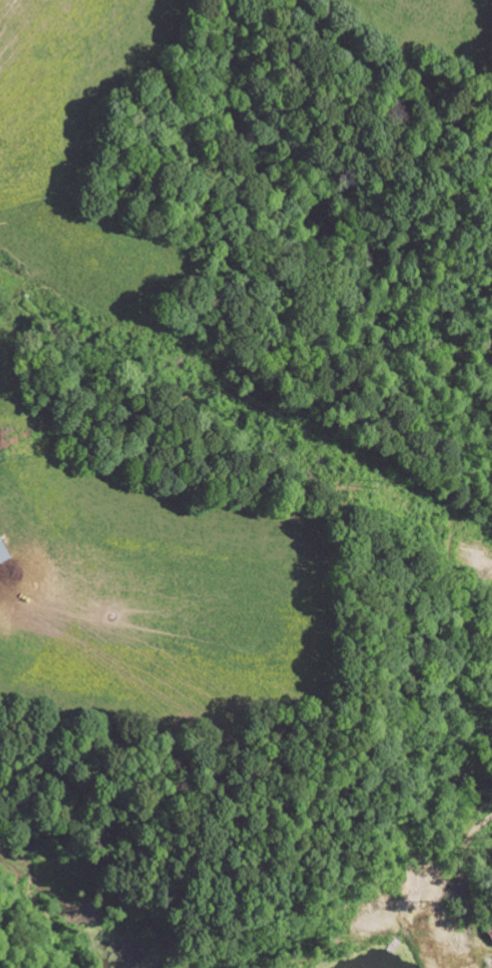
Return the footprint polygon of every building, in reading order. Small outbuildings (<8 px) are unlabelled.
[(20,558),(12,541),(21,537),(20,534),(8,539),(0,521),(0,567),(20,558)]
